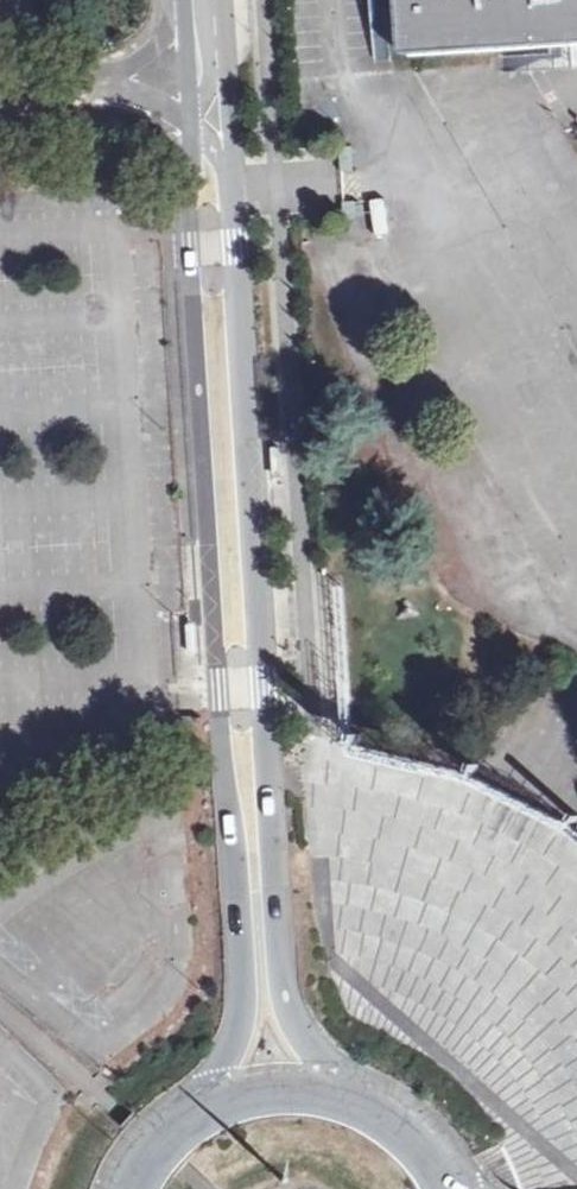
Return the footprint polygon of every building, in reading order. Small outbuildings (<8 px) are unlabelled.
[(409,55),(576,43),(576,0),(406,0),(409,55)] [(571,51),(510,55),(510,68),(571,64),(571,51)] [(304,130),(293,130),(294,137),(300,137),(301,144),(305,144),(306,151),(316,150),(315,144),(310,144),(309,136),(305,136),(304,130)] [(354,147),(341,147),(342,172),(354,172),(354,147)] [(357,203),(344,203),(345,220),(358,219),(357,203)] [(320,229),(320,222),(310,223),(310,229),(305,229),(305,236),(300,237),(301,244),(311,243),(310,236),(314,236),(315,230),(320,229)] [(277,477),(276,449),(268,450),(269,478),(277,477)]
